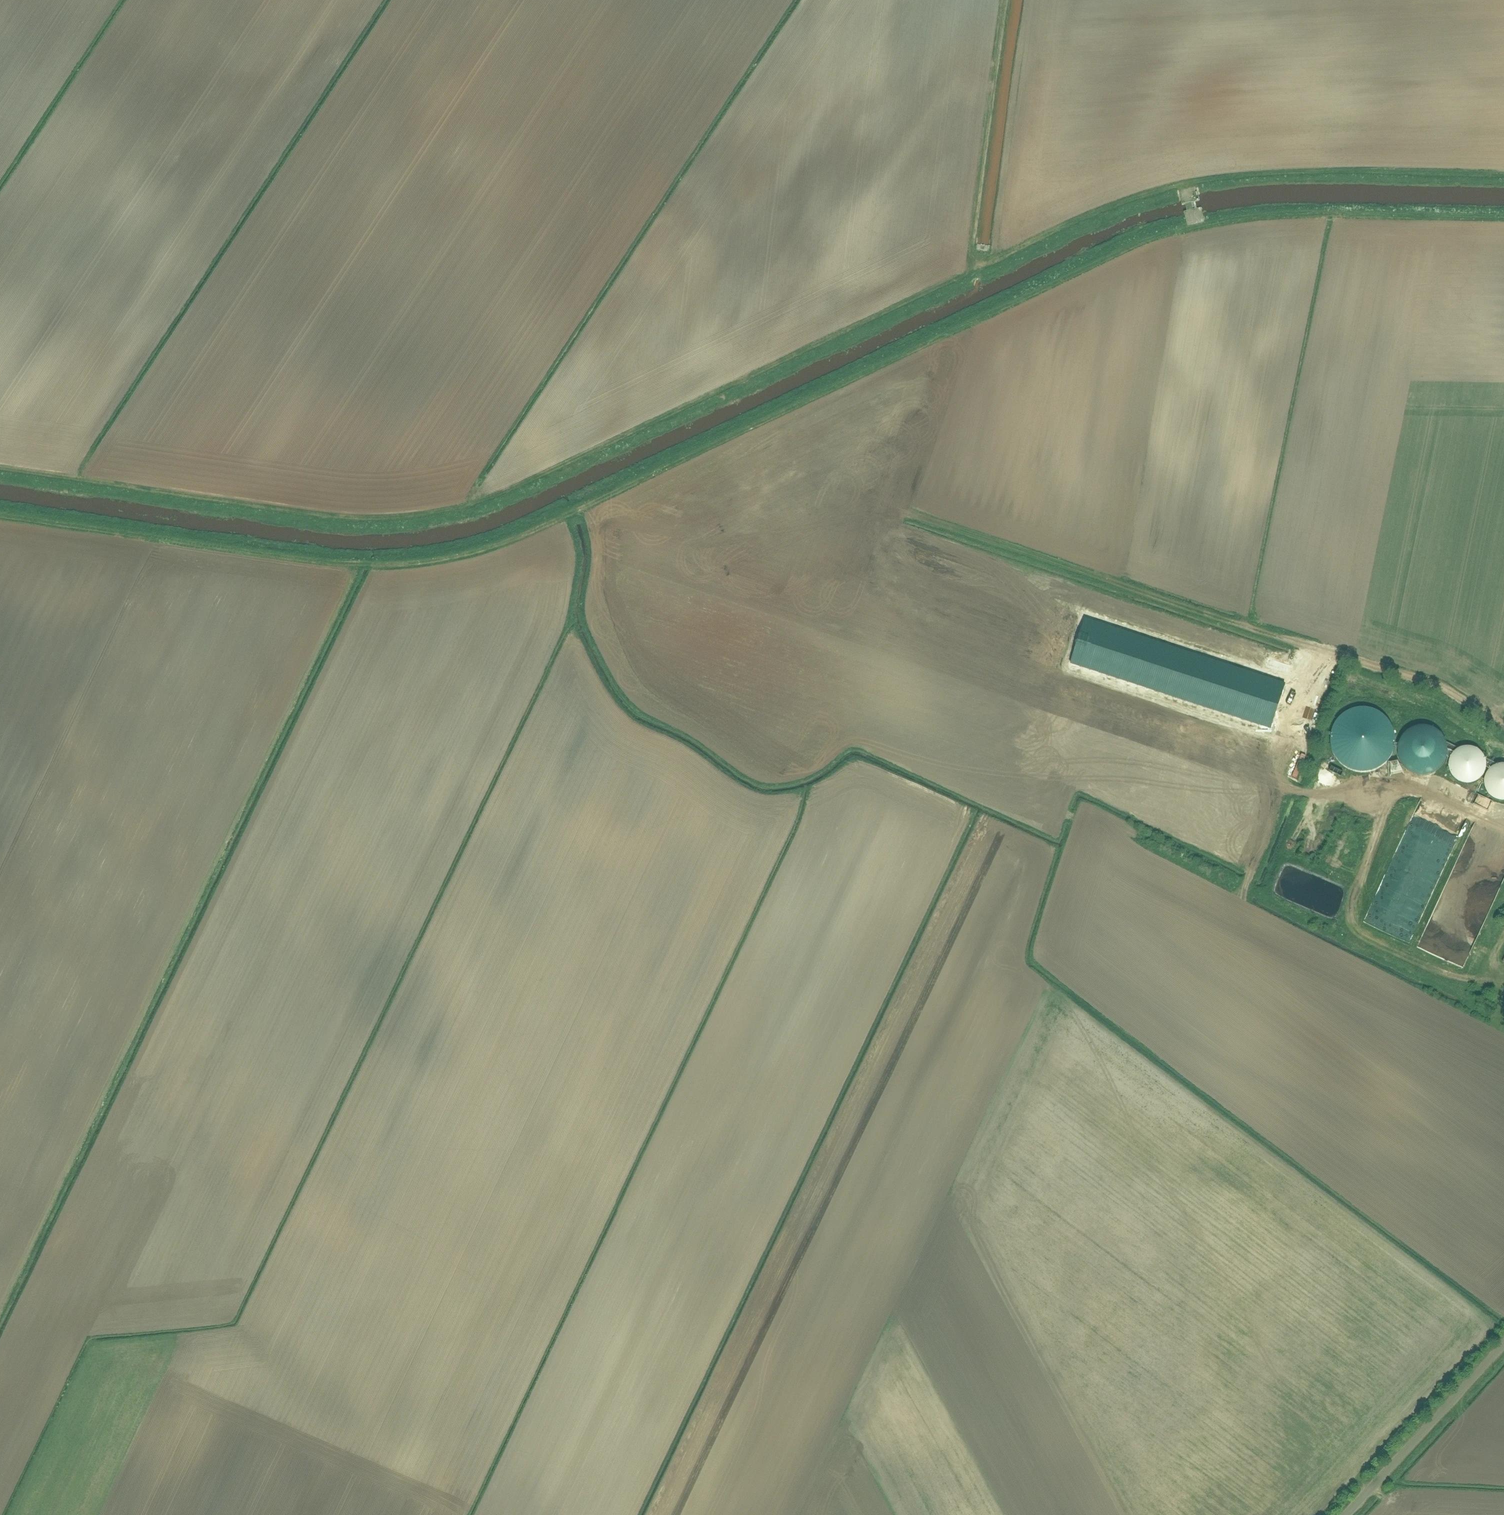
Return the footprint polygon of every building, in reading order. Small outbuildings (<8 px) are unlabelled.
[(1328,738),(1329,744),(1331,749),(1333,754),(1336,759),(1340,763),(1345,766),(1350,769),(1356,770),(1362,771),(1367,770),(1373,768),(1378,766),(1383,763),(1387,759),(1390,754),(1392,749),(1394,743),(1394,738),(1394,732),(1392,726),(1390,721),(1386,717),(1382,713),(1378,709),(1372,707),(1367,705),(1361,705),(1355,705),(1350,707),(1345,709),(1340,713),(1336,717),(1333,722),(1330,727),(1329,732),(1328,738)] [(1399,758),(1402,764),(1408,769),(1416,773),(1424,773),(1432,771),(1439,766),(1444,759),(1446,751),(1445,743),(1442,735),(1436,729),(1430,726),(1423,724),(1416,725),(1410,727),(1404,732),(1400,737),(1398,744),(1397,751),(1399,758)] [(1466,745),(1460,746),(1454,749),(1450,753),(1447,759),(1447,765),(1448,771),(1452,777),(1457,780),(1462,783),(1469,782),(1475,780),(1480,777),(1483,771),(1485,765),(1484,759),(1482,754),(1477,749),(1472,746),(1466,745)] [(1464,832),(1471,835),(1476,822),(1469,819),(1464,832)]
